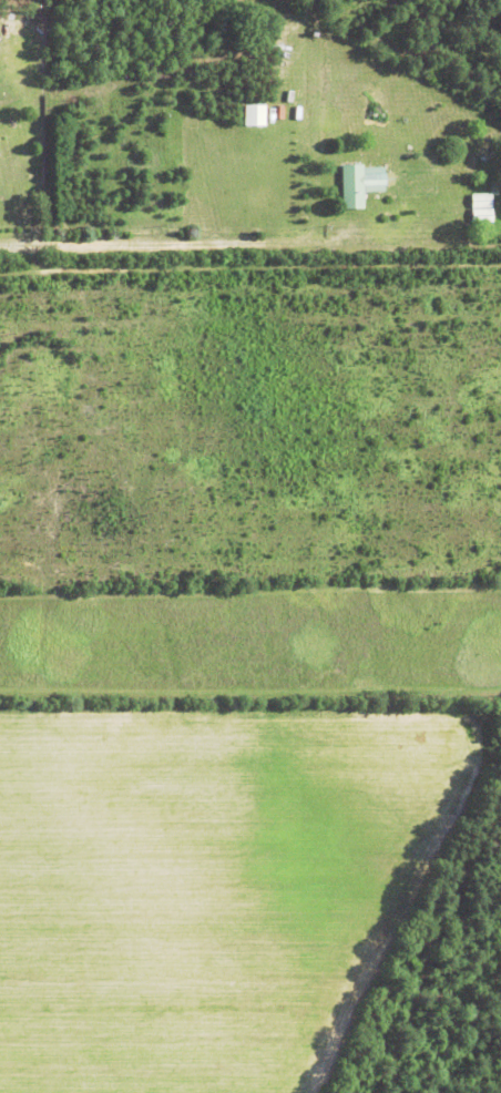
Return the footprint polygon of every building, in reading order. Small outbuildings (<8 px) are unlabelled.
[(264,105),(243,105),(243,126),(264,126),(264,105)] [(362,191),(392,191),(392,174),(383,174),(383,166),(340,166),(340,209),(362,209),(362,191)] [(490,194),(471,194),(471,217),(490,217),(490,194)]
